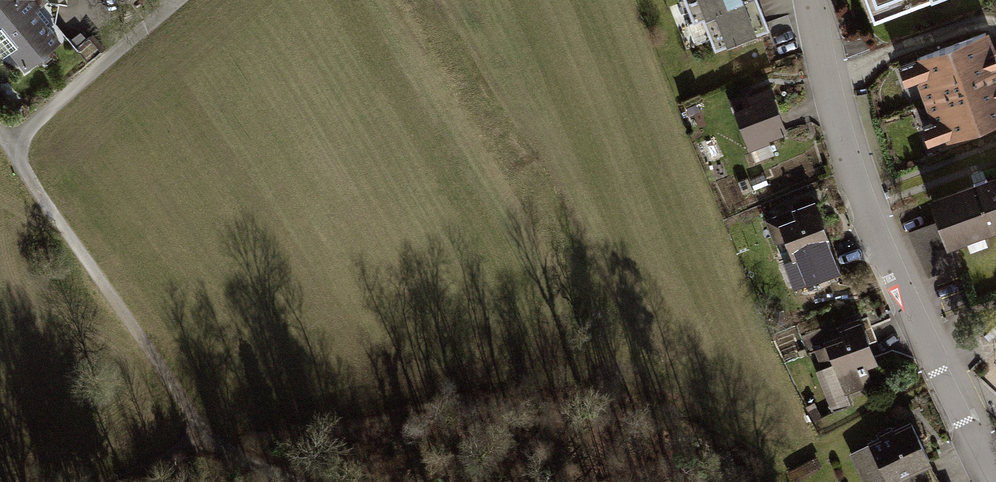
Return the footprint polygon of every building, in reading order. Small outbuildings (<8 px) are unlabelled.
[(4,56),(9,54),(25,71),(66,34),(55,22),(60,0),(0,0),(0,51),(4,56)] [(693,23),(688,24),(695,43),(709,37),(714,50),(768,28),(757,0),(684,0),(693,23)] [(873,21),(930,0),(865,0),(873,21)] [(913,58),(914,62),(898,69),(904,85),(915,81),(931,123),(919,128),(926,147),(944,140),(946,144),(995,125),(995,48),(988,28),(913,58)] [(748,96),(748,93),(745,94),(740,96),(739,95),(728,99),(748,151),(769,143),(768,141),(787,134),(769,88),(748,96)] [(982,181),(929,201),(936,221),(947,249),(955,246),(995,231),(995,176),(982,181)] [(829,242),(813,201),(792,209),(764,219),(774,245),(770,246),(789,294),(846,273),(833,241),(829,242)] [(947,249),(936,221),(907,232),(928,277),(961,265),(955,246),(947,249)] [(837,328),(822,333),(826,341),(823,342),(825,347),(815,351),(823,369),(816,372),(832,410),(848,403),(844,393),(871,382),(866,369),(877,365),(857,319),(837,328)] [(850,455),(864,481),(898,481),(931,466),(910,422),(892,430),(890,426),(887,427),(875,433),(877,438),(866,443),(868,446),(850,455)]
